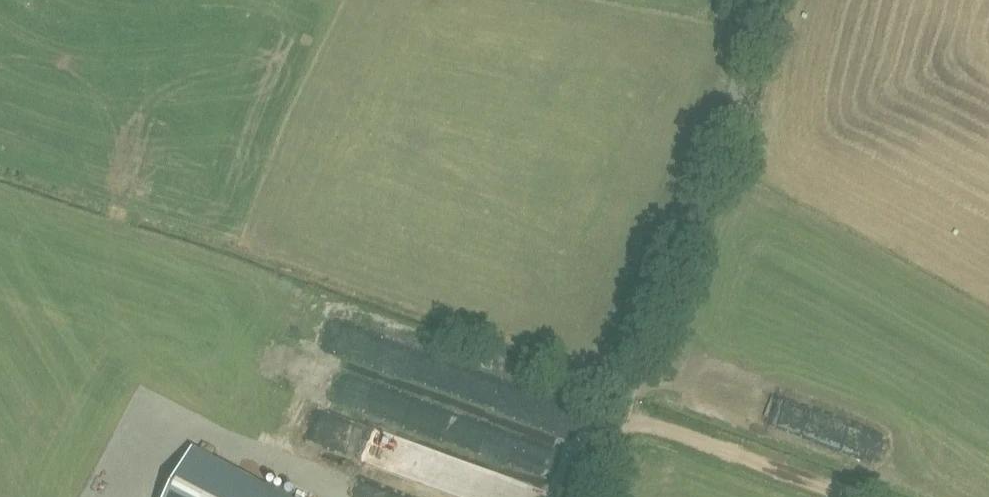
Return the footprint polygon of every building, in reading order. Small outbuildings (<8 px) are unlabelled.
[(193,448),(167,496),(288,496),(193,448)]
